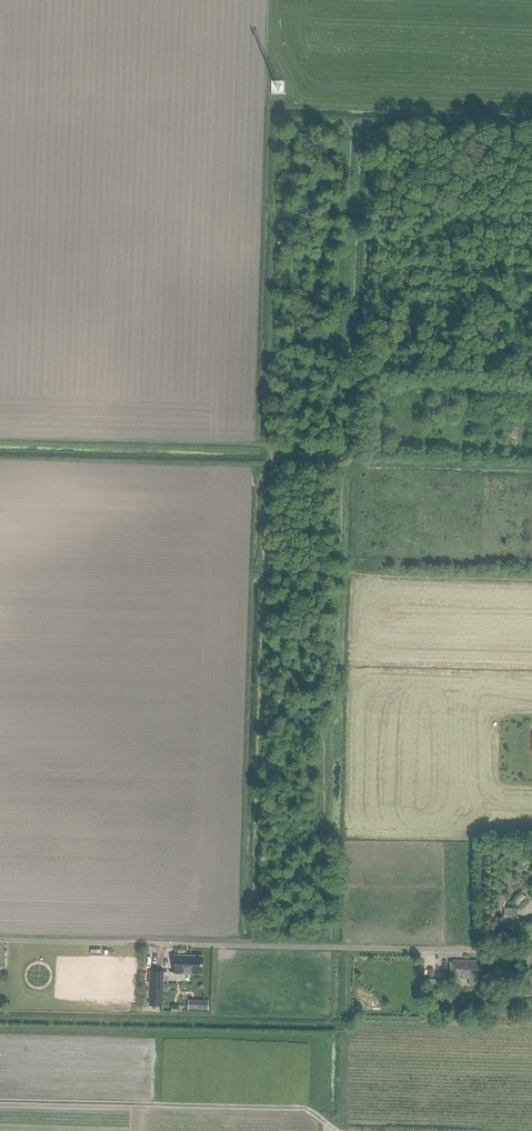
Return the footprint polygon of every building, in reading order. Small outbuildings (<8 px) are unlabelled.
[(504,908),(505,896),(496,896),(494,923),(503,923),(516,924),(517,909),(504,908)] [(174,956),(174,974),(202,974),(202,957),(174,956)] [(453,960),(453,978),(469,978),(468,985),(476,985),(477,974),(481,974),(481,965),(477,965),(477,961),(453,960)] [(509,984),(509,970),(500,970),(500,984),(509,984)] [(163,1006),(164,971),(150,971),(149,1005),(163,1006)] [(523,995),(531,995),(531,972),(523,972),(523,995)] [(447,987),(447,974),(438,974),(438,987),(447,987)] [(195,1000),(195,1010),(208,1010),(208,1000),(195,1000)]
